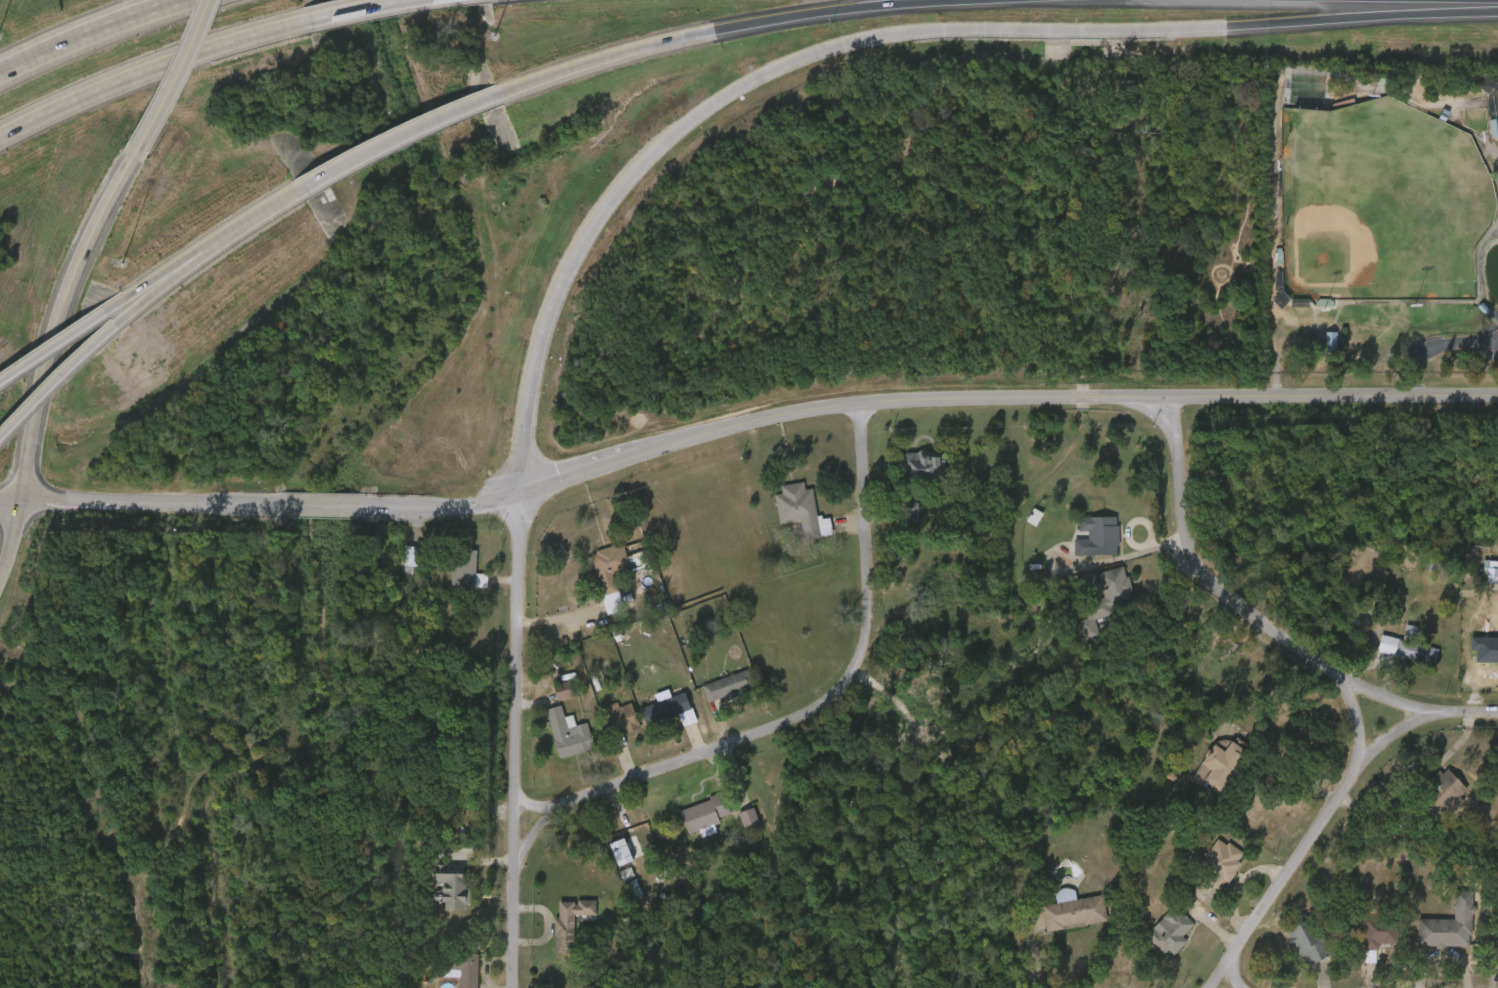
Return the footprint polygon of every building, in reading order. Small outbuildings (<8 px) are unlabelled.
[(1310,361),(1322,361),(1322,342),(1310,342),(1310,361)] [(945,450),(945,480),(900,480),(900,450),(945,450)] [(929,488),(929,463),(886,462),(886,488),(929,488)] [(813,487),(819,529),(824,529),(824,535),(801,538),(799,521),(779,523),(776,493),(782,492),(781,484),(804,481),(805,488),(813,487)] [(786,531),(789,550),(817,546),(815,526),(802,528),(798,498),(790,499),(789,492),(766,495),(767,503),(760,504),(764,534),(786,531)] [(903,512),(886,513),(887,533),(904,532),(903,512)] [(1076,555),(1076,515),(1118,515),(1118,555),(1076,555)] [(615,573),(623,608),(607,612),(592,550),(634,540),(641,567),(615,573)] [(452,585),(452,549),(476,549),(476,572),(487,572),(487,585),(452,585)] [(576,563),(593,624),(609,619),(599,583),(614,579),(607,554),(576,563)] [(472,597),(473,584),(462,584),(462,560),(438,560),(438,596),(472,597)] [(1099,636),(1082,640),(1078,619),(1087,617),(1084,601),(1102,598),(1099,586),(1088,588),(1085,573),(1125,565),(1133,607),(1095,614),(1099,636)] [(1483,567),(1497,567),(1497,582),(1483,582),(1483,567)] [(1467,593),(1488,593),(1489,570),(1468,570),(1467,593)] [(1419,659),(1395,654),(1398,637),(1423,642),(1419,659)] [(1420,674),(1423,658),(1366,646),(1362,662),(1420,674)] [(703,681),(747,672),(751,689),(706,699),(703,681)] [(568,679),(573,695),(558,699),(554,683),(568,679)] [(688,693),(692,711),(737,700),(733,682),(688,693)] [(679,714),(646,725),(640,707),(685,691),(695,720),(683,725),(679,714)] [(540,694),(542,710),(558,707),(556,692),(540,694)] [(630,699),(639,728),(611,736),(602,707),(630,699)] [(665,724),(668,736),(681,732),(672,702),(656,706),(654,699),(640,704),(643,712),(626,718),(631,734),(665,724)] [(594,749),(558,757),(547,708),(562,704),(567,726),(587,722),(594,749)] [(625,738),(618,712),(604,716),(603,712),(588,716),(597,747),(625,738)] [(532,719),(544,768),(580,759),(573,732),(561,735),(558,725),(549,727),(547,716),(532,719)] [(1226,734),(1248,753),(1225,780),(1214,771),(1212,773),(1200,763),(1226,734)] [(1178,786),(1205,804),(1233,762),(1205,744),(1178,786)] [(1420,788),(1443,765),(1467,787),(1443,811),(1420,788)] [(1413,794),(1420,801),(1408,814),(1419,824),(1424,819),(1430,825),(1446,808),(1444,807),(1452,798),(1429,776),(1413,794)] [(725,794),(732,817),(686,831),(679,808),(725,794)] [(665,819),(673,844),(685,840),(687,847),(702,842),(699,831),(715,826),(709,805),(665,819)] [(739,811),(753,807),(759,826),(745,831),(739,811)] [(746,836),(739,817),(724,823),(731,841),(746,836)] [(1244,851),(1224,888),(1197,873),(1217,836),(1244,851)] [(619,870),(610,848),(596,853),(605,875),(619,870)] [(466,907),(443,908),(443,901),(434,901),(434,864),(465,863),(466,907)] [(430,918),(453,917),(453,874),(421,875),(421,891),(428,891),(428,900),(420,900),(420,911),(430,911),(430,918)] [(1473,944),(1417,944),(1417,917),(1455,917),(1455,889),(1473,889),(1473,944)] [(1107,921),(1046,929),(1042,903),(1104,894),(1107,921)] [(596,913),(574,913),(574,948),(556,948),(556,899),(595,899),(596,913)] [(1403,928),(1402,956),(1457,957),(1458,900),(1439,900),(1439,928),(1403,928)] [(1171,956),(1147,933),(1176,904),(1194,923),(1182,934),(1188,940),(1171,956)] [(540,963),(559,963),(559,924),(581,924),(581,909),(563,909),(563,911),(545,911),(544,927),(540,927),(540,963)] [(1322,931),(1332,954),(1303,966),(1285,921),(1305,913),(1314,934),(1322,931)] [(1156,968),(1172,951),(1167,946),(1178,934),(1158,916),(1131,944),(1156,968)] [(1366,954),(1366,918),(1399,918),(1399,942),(1376,943),(1377,954),(1366,954)] [(1270,939),(1282,968),(1289,965),(1293,975),(1312,967),(1296,928),(1270,939)] [(1362,972),(1362,953),(1378,953),(1379,929),(1350,928),(1348,972),(1362,972)] [(477,952),(477,977),(443,977),(443,952),(477,952)] [(430,965),(429,987),(446,987),(463,987),(463,966),(430,965)]
